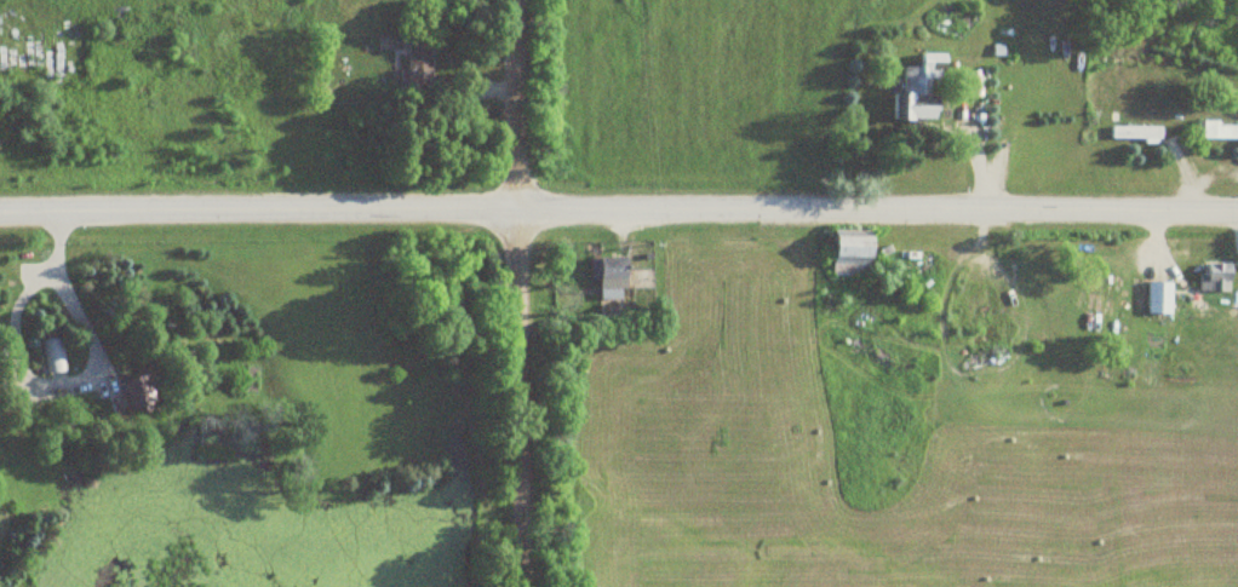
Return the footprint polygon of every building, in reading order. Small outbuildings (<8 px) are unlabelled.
[(429,82),(429,33),(405,33),(405,82),(429,82)] [(902,66),(902,91),(891,91),(892,119),(953,118),(952,94),(929,94),(928,79),(944,79),(943,53),(920,53),(920,65),(902,66)] [(1199,122),(1199,138),(1237,138),(1237,122),(1199,122)] [(1159,125),(1108,125),(1108,140),(1159,140),(1159,125)] [(869,229),(830,229),(830,275),(869,275),(869,229)] [(589,277),(597,277),(597,287),(623,287),(623,257),(589,257),(589,277)] [(1228,261),(1203,261),(1203,289),(1228,289),(1228,261)] [(1168,280),(1146,280),(1146,312),(1168,312),(1168,280)] [(63,371),(60,336),(40,338),(43,373),(63,371)] [(119,381),(131,414),(156,405),(144,372),(119,381)]
